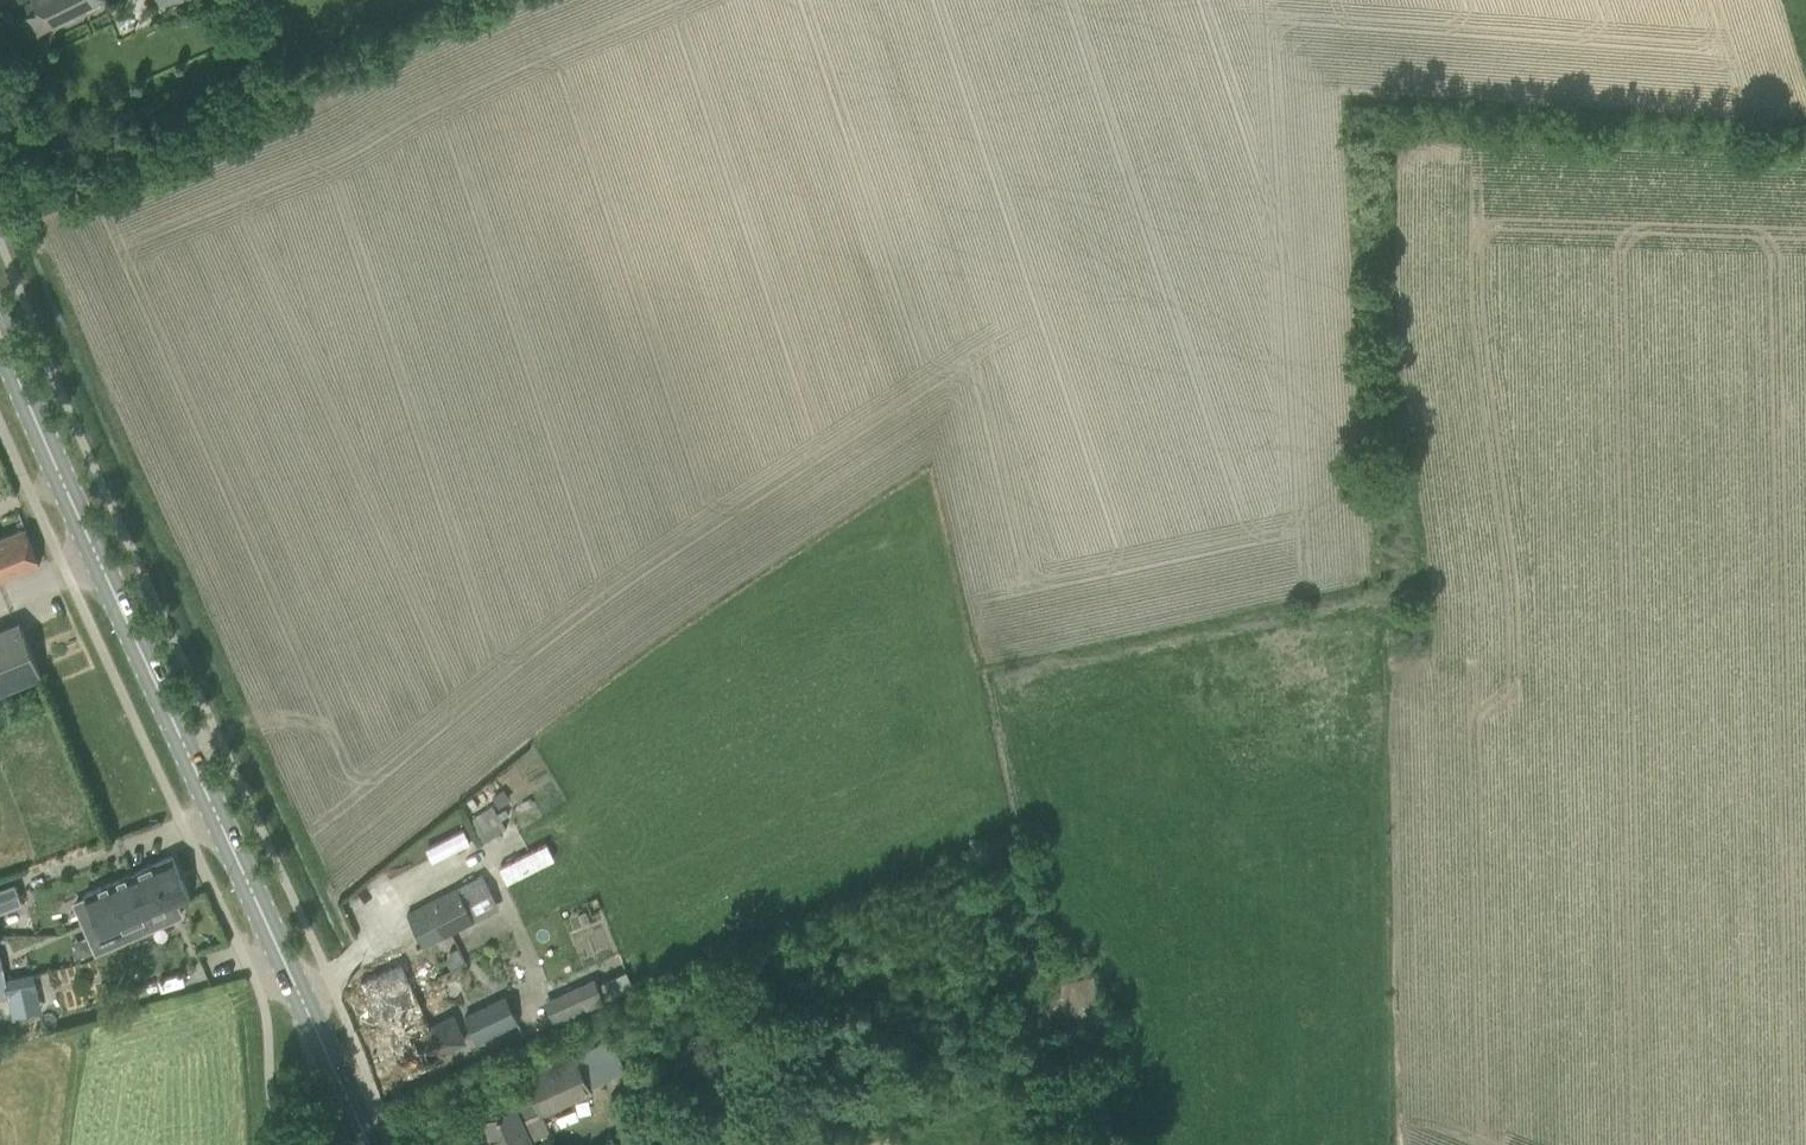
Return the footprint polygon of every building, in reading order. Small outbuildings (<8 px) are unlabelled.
[(45,44),(37,29),(54,20),(57,26),(76,16),(73,11),(96,0),(32,0),(24,4),(28,11),(12,19),(28,52),(45,44)] [(39,563),(25,527),(0,537),(0,579),(39,563)] [(41,674),(19,621),(14,623),(0,629),(0,691),(41,674)] [(482,842),(506,826),(491,805),(479,813),(483,820),(472,828),(482,842)] [(175,903),(189,896),(171,855),(106,884),(84,893),(86,897),(73,902),(94,951),(180,914),(175,903)] [(21,903),(13,882),(0,887),(0,911),(21,903)] [(474,919),(458,887),(406,913),(423,946),(474,919)] [(34,972),(4,978),(0,957),(0,997),(16,994),(19,1008),(40,1004),(34,972)] [(385,1030),(422,1011),(425,1010),(401,959),(358,978),(382,1032),(385,1030)] [(633,988),(625,969),(598,981),(606,1000),(633,988)] [(1105,1031),(1094,981),(1065,987),(1076,1037),(1105,1031)] [(462,1015),(473,1041),(519,1020),(506,994),(462,1015)] [(422,1011),(385,1030),(405,1073),(443,1056),(440,1051),(463,1040),(452,1016),(429,1026),(422,1011)] [(592,1092),(574,1052),(524,1076),(533,1095),(481,1119),(494,1144),(531,1144),(522,1125),(592,1092)] [(888,1135),(863,1144),(893,1144),(888,1135)]
